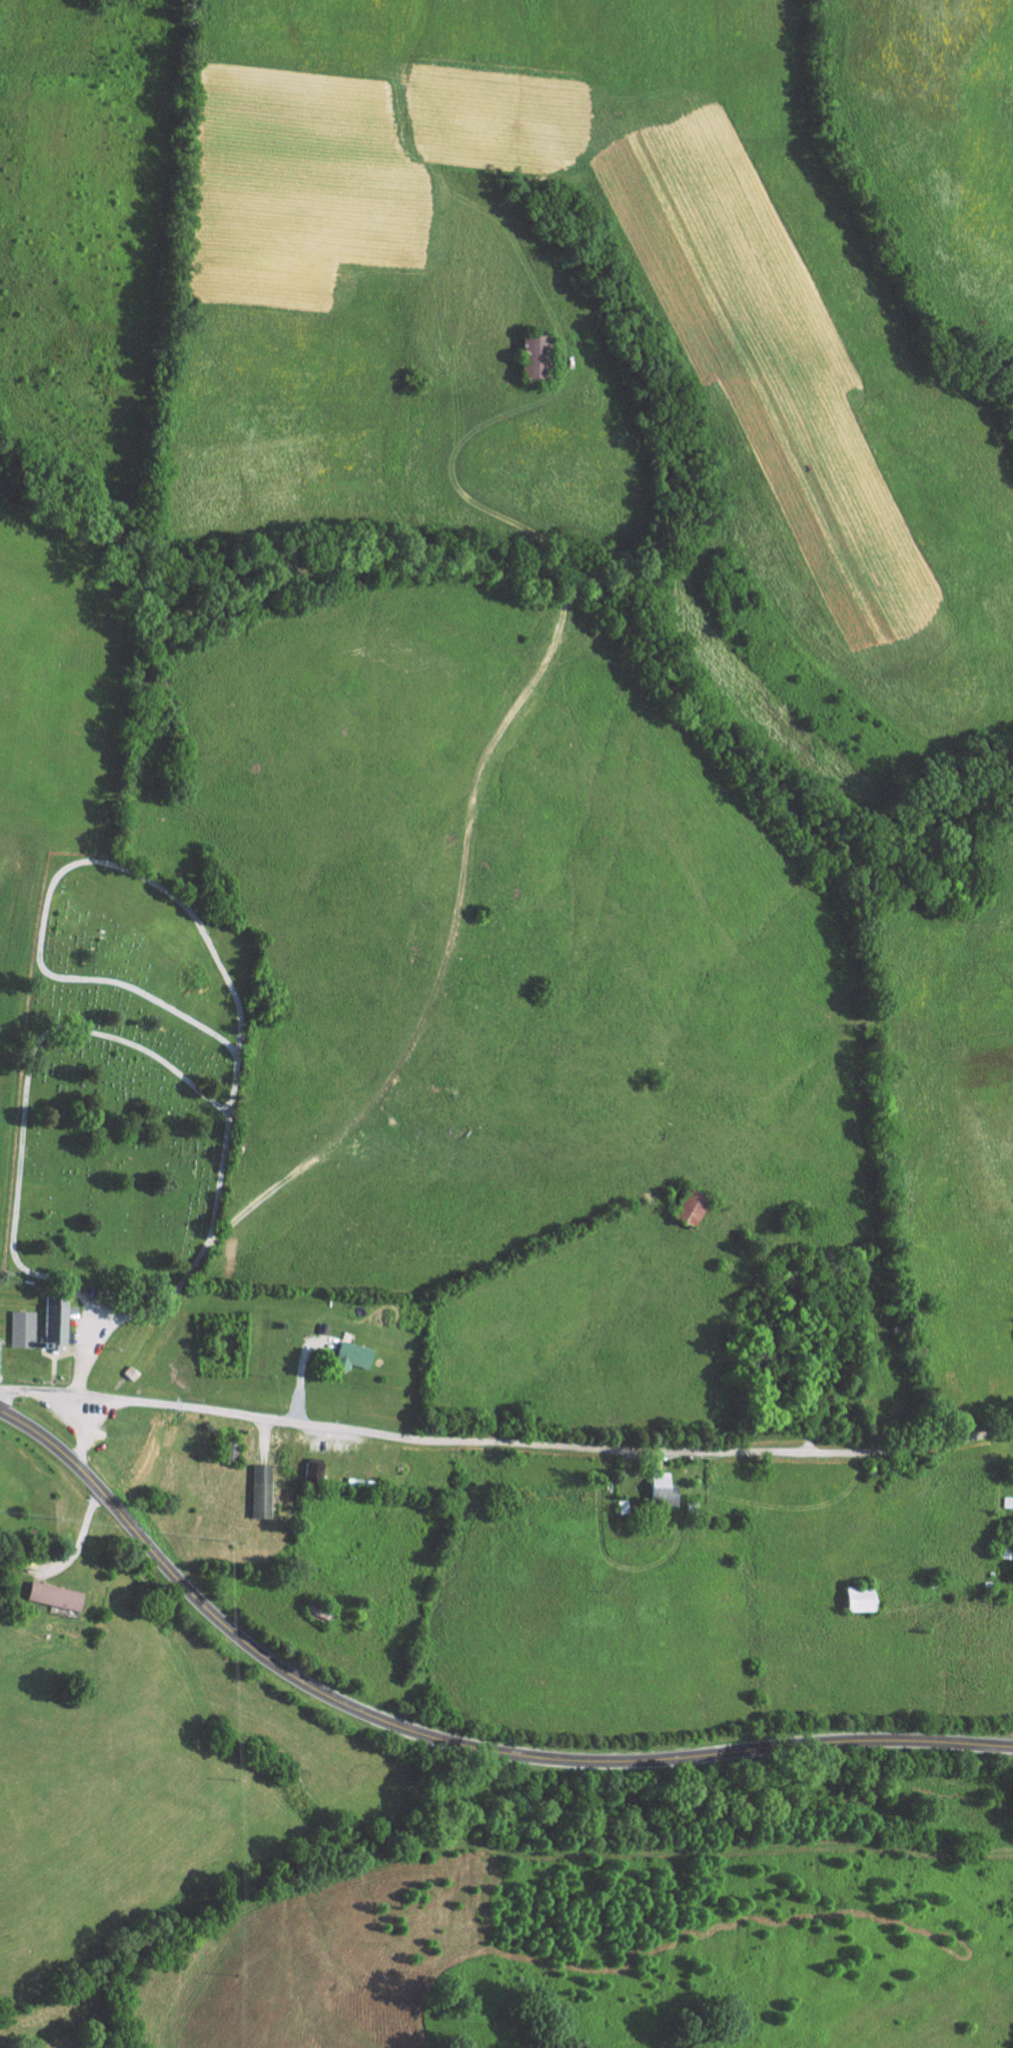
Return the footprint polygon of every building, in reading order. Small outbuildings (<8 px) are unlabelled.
[(554,334),(529,335),(530,378),(556,377),(554,334)] [(681,1215),(698,1226),(714,1201),(697,1190),(681,1215)] [(43,1295),(40,1348),(60,1349),(60,1343),(65,1343),(66,1312),(77,1312),(77,1307),(67,1306),(67,1296),(43,1295)] [(10,1310),(8,1345),(33,1345),(34,1311),(10,1310)] [(374,1370),(380,1351),(344,1341),(337,1366),(354,1371),(356,1365),(374,1370)] [(319,1483),(322,1464),(312,1462),(309,1481),(319,1483)] [(255,1519),(275,1520),(276,1465),(257,1465),(255,1519)] [(682,1503),(682,1493),(675,1494),(674,1475),(654,1476),(656,1504),(682,1503)] [(32,1599),(84,1614),(89,1595),(37,1581),(32,1599)] [(869,1586),(841,1587),(842,1611),(870,1610),(869,1586)]
